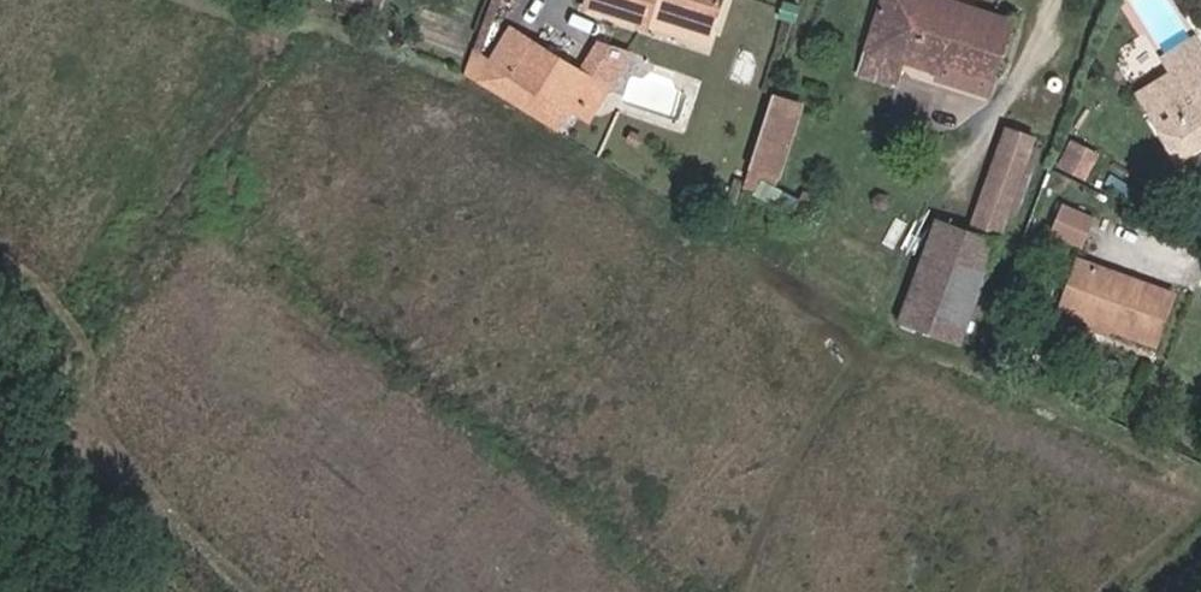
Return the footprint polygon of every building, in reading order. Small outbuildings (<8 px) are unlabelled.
[(488,65),(478,59),(499,0),(491,0),(463,74),(477,82),(488,65)] [(720,0),(586,0),(583,9),(644,28),(646,23),(650,12),(710,32),(720,0)] [(1013,20),(979,10),(978,15),(928,0),(882,0),(859,72),(895,84),(902,62),(939,73),(942,63),(993,80),(1013,20)] [(710,32),(650,12),(646,23),(706,43),(710,32)] [(608,89),(510,29),(488,65),(477,82),(507,100),(520,79),(571,110),(575,102),(593,113),(608,89)] [(1200,54),(1200,49),(1194,38),(1162,58),(1171,73),(1200,54)] [(1171,73),(1137,93),(1177,159),(1200,144),(1200,54),(1171,73)] [(942,63),(939,73),(937,80),(988,96),(993,80),(942,63)] [(571,110),(520,79),(507,100),(558,131),(571,110)] [(775,182),(800,105),(773,97),(744,186),(759,190),(761,178),(775,182)] [(593,113),(575,102),(571,110),(588,120),(593,113)] [(1000,236),(1035,137),(1005,127),(970,224),(1000,236)] [(1083,178),(1095,157),(1071,144),(1059,165),(1083,178)] [(1082,247),(1094,218),(1063,204),(1050,233),(1082,247)] [(960,344),(998,242),(935,219),(899,320),(960,344)] [(1154,342),(1171,295),(1079,261),(1062,307),(1111,326),(1154,342)] [(1111,326),(1062,307),(1059,314),(1108,332),(1111,326)]
